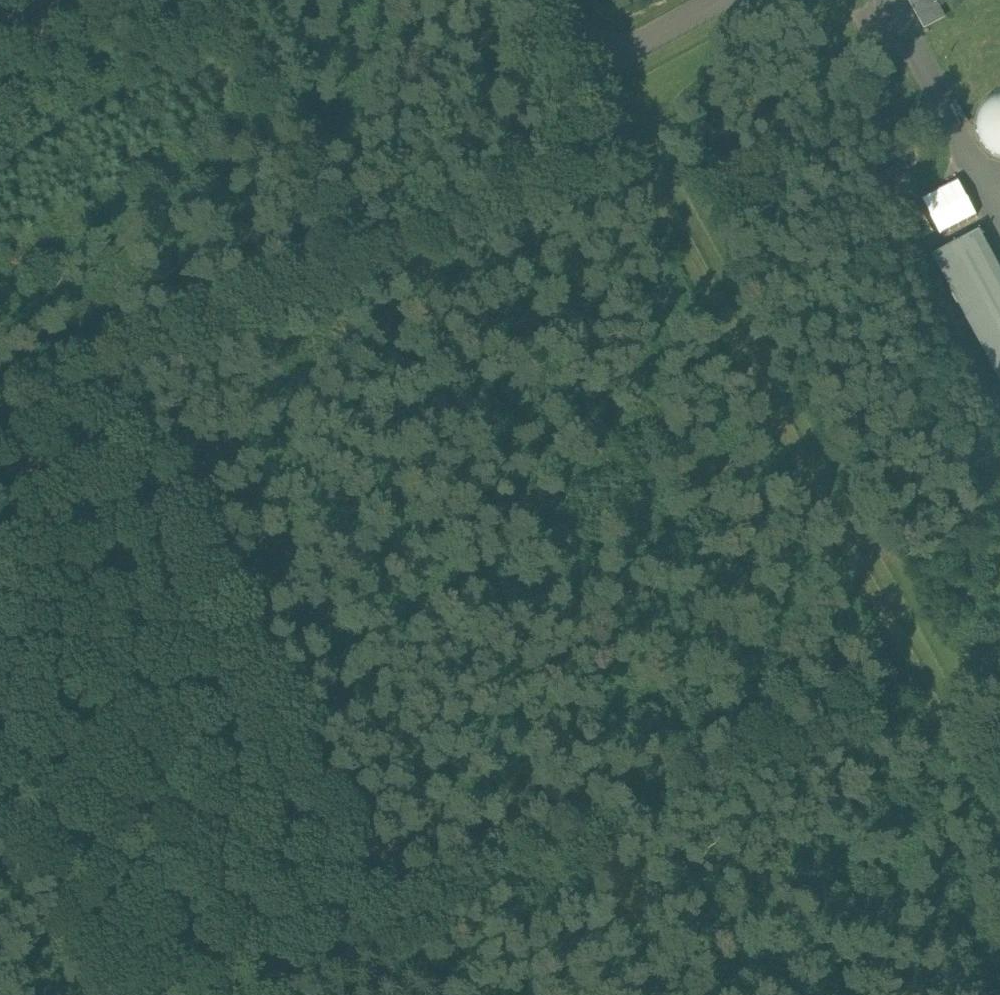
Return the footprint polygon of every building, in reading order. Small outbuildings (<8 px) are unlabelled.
[(926,26),(945,16),(937,1),(935,3),(934,0),(912,0),(926,26)] [(998,110),(986,118),(978,130),(975,145),(978,159),(986,171),(998,180),(999,180),(999,109),(998,110)] [(898,163),(874,178),(883,194),(908,179),(898,163)] [(934,231),(924,214),(914,220),(923,237),(934,231)] [(980,230),(934,254),(999,377),(999,267),(980,230)]
